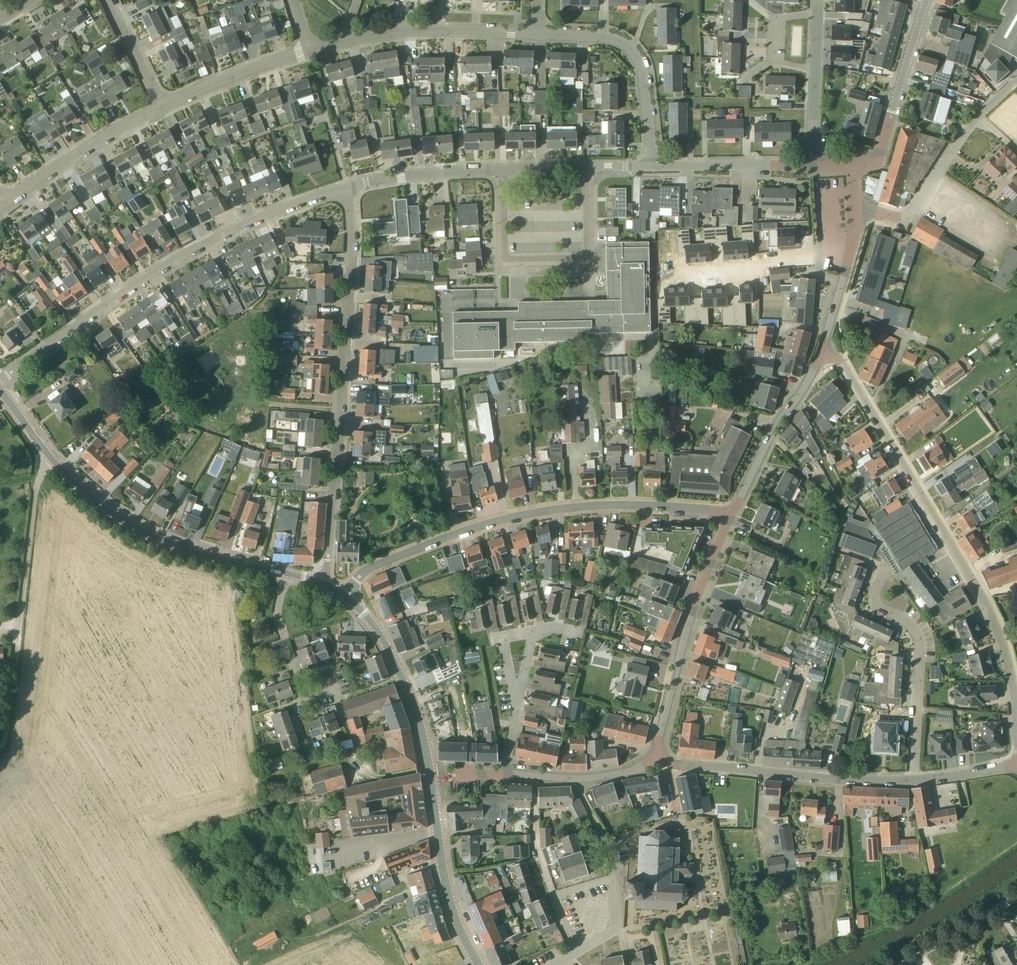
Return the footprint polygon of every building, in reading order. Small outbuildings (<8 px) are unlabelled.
[(148,29),(169,19),(163,7),(171,3),(169,0),(163,0),(157,3),(159,9),(142,18),(148,29)] [(742,1),(734,1),(734,0),(724,0),(724,16),(742,17),(742,1)] [(835,12),(853,13),(854,0),(836,0),(835,12)] [(990,43),(1013,56),(1016,58),(1016,0),(1015,0),(990,43)] [(143,3),(136,6),(139,12),(146,8),(150,6),(147,1),(143,3)] [(901,27),(907,5),(891,1),(889,8),(881,6),(877,20),(901,27)] [(234,7),(237,16),(241,28),(247,26),(246,24),(243,14),(246,13),(244,8),(242,2),(233,5),(234,7)] [(703,2),(702,12),(712,12),(712,3),(703,2)] [(228,19),(231,18),(237,16),(234,7),(225,10),(228,19)] [(86,21),(78,8),(66,15),(63,10),(56,14),(67,32),(86,21)] [(658,27),(676,27),(675,9),(657,9),(658,27)] [(956,25),(959,16),(937,9),(934,17),(933,17),(929,30),(937,33),(937,35),(951,39),(945,59),(967,68),(976,37),(948,29),(949,23),(956,25)] [(47,53),(55,48),(51,42),(67,32),(56,14),(50,18),(53,23),(41,31),(44,36),(39,39),(44,48),(47,53)] [(177,15),(170,18),(169,19),(148,29),(153,41),(171,32),(174,38),(185,32),(182,26),(177,15)] [(280,18),(273,21),(271,15),(259,19),(261,25),(266,40),(278,36),(277,33),(284,31),(280,18)] [(210,36),(203,16),(197,18),(205,40),(211,38),(217,57),(230,53),(224,38),(222,32),(210,36)] [(235,30),(241,28),(237,16),(231,18),(234,26),(235,30)] [(741,32),(742,17),(724,16),(723,31),(717,30),(717,37),(729,37),(729,31),(741,32)] [(895,49),(901,27),(877,20),(876,23),(884,26),(879,44),(895,49)] [(831,42),(835,42),(850,42),(850,33),(867,33),(869,25),(862,23),(845,22),(844,28),(832,28),(831,42)] [(261,25),(248,30),(251,37),(253,45),(266,40),(261,25)] [(230,53),(242,49),(237,34),(236,34),(235,30),(234,26),(222,30),(222,32),(224,38),(230,53)] [(658,45),(676,44),(676,27),(658,27),(658,45)] [(159,52),(164,64),(185,54),(181,47),(184,45),(182,41),(188,38),(185,32),(174,38),(176,43),(159,52)] [(9,43),(20,61),(39,50),(31,37),(19,44),(16,39),(9,43)] [(740,59),(741,44),(729,43),(729,37),(717,37),(717,43),(722,43),(722,49),(718,49),(717,58),(722,58),(740,59)] [(865,43),(850,42),(835,42),(836,42),(836,49),(835,49),(831,49),(830,63),(849,64),(849,54),(863,55),(865,43)] [(20,61),(9,43),(3,47),(6,52),(0,56),(0,70),(2,73),(20,61)] [(1013,56),(990,43),(985,52),(994,61),(984,70),(996,84),(1009,72),(1006,68),(1013,56)] [(206,61),(211,59),(206,44),(195,49),(197,56),(203,54),(206,61)] [(889,70),(895,49),(879,44),(876,56),(868,54),(865,64),(889,70)] [(49,55),(47,53),(44,48),(39,52),(43,59),(49,55)] [(120,50),(114,53),(117,59),(123,56),(120,50)] [(386,79),(400,77),(399,67),(397,51),(382,54),(386,79)] [(519,67),(520,52),(505,51),(504,66),(519,67)] [(106,83),(95,66),(102,62),(96,52),(84,59),(91,70),(95,77),(97,81),(101,86),(112,104),(118,100),(115,95),(127,88),(122,79),(123,78),(122,77),(121,77),(119,75),(106,83)] [(533,67),(534,52),(520,52),(519,67),(532,67),(533,67)] [(63,61),(58,53),(52,57),(57,65),(63,61)] [(191,65),(185,53),(185,54),(164,64),(170,75),(185,68),(184,68),(191,65)] [(560,69),(561,54),(546,53),(546,68),(560,69)] [(370,71),(376,70),(377,80),(386,79),(382,54),(368,56),(370,71)] [(575,70),(575,54),(561,54),(560,69),(559,77),(576,78),(576,70),(575,70)] [(946,88),(951,76),(941,73),(945,62),(920,54),(915,68),(934,74),(931,84),(946,88)] [(663,74),(681,74),(681,56),(663,56),(663,74)] [(477,73),(491,72),(491,57),(476,58),(477,73)] [(431,83),(445,82),(444,58),(430,59),(431,83)] [(477,76),(477,73),(476,58),(462,58),(462,73),(463,73),(463,77),(470,77),(470,76),(477,76)] [(740,59),(722,58),(721,73),(739,74),(740,59)] [(431,83),(430,59),(415,59),(416,74),(416,81),(430,81),(430,83),(431,83)] [(342,79),(355,76),(351,61),(338,64),(342,79)] [(77,63),(75,70),(84,72),(85,65),(77,63)] [(330,83),(342,79),(338,64),(326,67),(330,83)] [(664,92),(682,91),(681,78),(686,78),(686,74),(681,74),(663,74),(664,92)] [(780,95),(780,77),(765,76),(764,94),(780,95)] [(795,96),(795,77),(780,77),(780,95),(795,96)] [(297,100),(313,95),(308,80),(293,85),(297,100)] [(112,104),(101,86),(97,81),(86,88),(89,94),(82,98),(90,111),(102,103),(105,108),(112,104)] [(617,97),(617,84),(594,84),(594,97),(602,97),(617,97)] [(40,86),(35,90),(39,96),(44,93),(40,86)] [(329,100),(334,98),(331,86),(325,88),(329,100)] [(969,95),(970,91),(959,87),(957,91),(969,95)] [(863,101),(865,93),(851,89),(849,97),(863,101)] [(271,109),(283,105),(278,90),(266,94),(271,109)] [(478,105),(485,105),(493,105),(499,104),(499,92),(477,92),(477,99),(478,105)] [(499,104),(509,104),(509,92),(499,92),(499,104)] [(942,124),(949,100),(925,92),(921,105),(919,104),(915,116),(942,124)] [(444,105),(450,105),(456,105),(456,93),(443,94),(444,105)] [(259,114),(271,109),(266,94),(253,99),(259,114)] [(50,118),(61,136),(68,132),(65,127),(77,119),(74,115),(81,111),(71,95),(63,99),(68,107),(50,118)] [(617,111),(617,97),(602,97),(602,104),(594,104),(594,110),(582,110),(582,113),(582,116),(594,116),(594,110),(617,111)] [(365,108),(374,108),(373,100),(373,98),(364,99),(365,108)] [(398,98),(390,99),(391,106),(399,105),(398,98)] [(873,139),(882,106),(865,101),(859,124),(848,121),(844,135),(856,138),(857,135),(873,139)] [(13,113),(21,109),(16,102),(9,106),(13,113)] [(236,122),(248,118),(243,103),(231,107),(236,122)] [(295,122),(303,119),(298,103),(289,105),(291,110),(295,122)] [(669,121),(687,121),(687,103),(669,104),(669,121)] [(499,104),(499,116),(509,116),(509,104),(499,104)] [(419,106),(418,106),(412,106),(413,118),(414,123),(421,123),(419,106)] [(236,122),(231,107),(218,112),(224,127),(226,132),(237,128),(236,122)] [(61,136),(50,118),(46,110),(35,117),(40,124),(32,129),(39,142),(52,134),(55,140),(61,136)] [(289,124),(293,122),(295,122),(291,110),(285,112),(289,124)] [(198,132),(210,126),(202,112),(191,118),(198,132)] [(348,117),(340,119),(342,125),(349,124),(348,117)] [(187,138),(198,132),(191,118),(179,124),(184,132),(187,138)] [(311,146),(305,127),(307,126),(305,118),(303,119),(295,122),(293,122),(296,130),(299,129),(306,148),(287,155),(293,171),(309,166),(311,172),(312,172),(311,169),(320,166),(321,169),(322,169),(314,145),(311,146)] [(260,134),(266,132),(262,120),(256,123),(260,134)] [(707,138),(725,138),(725,120),(707,121),(707,138)] [(725,138),(743,138),(742,120),(725,120),(725,138)] [(623,135),(623,121),(608,121),(608,135),(623,135)] [(670,139),(687,139),(687,121),(669,121),(670,139)] [(254,136),(260,134),(256,123),(250,125),(254,136)] [(773,141),(790,141),(790,123),(772,124),(773,141)] [(921,180),(947,141),(910,130),(911,126),(903,123),(902,128),(901,128),(901,129),(899,136),(897,141),(897,142),(896,147),(895,147),(895,148),(894,153),(894,154),(892,159),(891,165),(890,164),(890,165),(888,172),(886,177),(887,177),(879,202),(897,208),(897,207),(896,207),(897,206),(902,208),(904,206),(906,200),(908,201),(911,193),(914,194),(916,186),(917,187),(919,180),(921,180)] [(755,142),(772,141),(773,141),(772,124),(755,124),(755,142)] [(521,150),(535,149),(535,125),(520,125),(520,126),(521,150)] [(507,150),(521,150),(520,126),(513,126),(513,133),(506,133),(507,150)] [(372,142),(378,141),(375,128),(369,130),(372,142)] [(357,142),(354,129),(340,132),(344,148),(350,146),(354,160),(370,156),(366,140),(357,142)] [(165,150),(177,144),(169,130),(158,136),(165,150)] [(184,132),(179,135),(185,148),(190,145),(190,143),(187,138),(184,132)] [(562,149),(562,132),(547,133),(547,149),(562,149)] [(562,149),(577,149),(576,132),(562,132),(562,149)] [(226,147),(230,146),(232,145),(226,134),(221,136),(226,147)] [(465,151),(479,151),(479,134),(464,135),(465,151)] [(479,151),(494,150),(494,134),(479,134),(479,151)] [(438,153),(453,152),(451,135),(437,137),(438,153)] [(623,148),(623,135),(608,135),(600,135),(600,148),(623,148)] [(17,163),(14,158),(26,150),(17,136),(0,147),(0,151),(10,167),(17,163)] [(154,156),(165,150),(158,136),(146,142),(154,156)] [(221,150),(225,148),(226,147),(221,136),(215,138),(221,150)] [(424,154),(438,153),(437,137),(422,138),(424,154)] [(397,158),(412,156),(410,140),(395,142),(397,158)] [(383,160),(397,158),(395,142),(381,144),(383,160)] [(191,158),(196,155),(190,145),(185,148),(191,158)] [(143,161),(136,147),(125,154),(132,168),(143,161)] [(1004,147),(993,158),(983,168),(994,179),(1004,168),(1010,174),(1016,166),(1016,158),(1004,147)] [(186,162),(191,158),(185,148),(180,150),(186,162)] [(190,169),(205,159),(201,153),(186,163),(190,169)] [(132,168),(125,154),(113,160),(121,174),(126,171),(130,177),(136,173),(132,168)] [(177,157),(172,160),(175,167),(181,164),(177,157)] [(267,169),(264,161),(258,163),(262,172),(267,169)] [(258,163),(252,166),(256,174),(262,172),(258,163)] [(99,185),(111,179),(103,165),(92,171),(99,185)] [(160,179),(165,176),(159,165),(154,168),(160,179)] [(151,175),(155,182),(160,179),(154,168),(149,171),(151,175)] [(233,182),(226,185),(230,195),(233,201),(236,207),(247,202),(242,189),(239,181),(235,173),(234,173),(232,168),(227,170),(233,182)] [(235,173),(239,181),(245,179),(241,170),(235,173)] [(88,191),(99,185),(92,171),(80,177),(88,191)] [(212,188),(218,185),(216,182),(213,174),(207,177),(212,188)] [(277,174),(270,176),(265,179),(270,193),(282,188),(280,181),(277,174)] [(270,193),(265,179),(253,184),(259,197),(270,193)] [(1002,191),(1012,201),(1016,195),(1016,187),(1011,182),(1002,191)] [(185,184),(184,184),(177,188),(183,199),(190,196),(185,184)] [(253,184),(248,186),(242,189),(247,202),(259,197),(253,184)] [(128,200),(133,196),(128,186),(122,189),(128,200)] [(679,187),(660,187),(660,186),(660,190),(659,208),(660,208),(672,209),(671,217),(678,217),(678,229),(686,229),(686,216),(678,216),(679,209),(680,187),(679,187)] [(177,202),(183,199),(177,188),(171,191),(177,202)] [(626,218),(626,188),(625,188),(625,189),(606,189),(606,188),(606,195),(605,195),(605,198),(606,198),(606,218),(626,218)] [(732,189),(713,188),(712,188),(712,191),(713,191),(712,210),(724,210),(723,216),(719,216),(719,227),(737,225),(738,207),(732,207),(732,197),(733,197),(733,195),(732,195),(733,188),(732,188),(732,189)] [(123,203),(128,200),(122,189),(117,192),(120,198),(123,203)] [(659,212),(660,208),(659,208),(660,190),(640,190),(640,189),(639,219),(632,219),(632,233),(640,233),(641,219),(646,220),(646,212),(659,212)] [(759,207),(795,208),(795,190),(760,189),(759,207)] [(692,190),(692,212),(712,213),(712,210),(713,191),(712,191),(693,191),(693,190),(692,190)] [(70,211),(80,204),(71,191),(60,198),(70,211)] [(218,198),(214,191),(209,193),(212,201),(206,203),(213,218),(225,212),(218,198)] [(206,204),(201,194),(194,198),(195,200),(191,202),(195,209),(201,223),(213,218),(206,203),(206,204)] [(70,211),(60,198),(50,206),(56,215),(51,219),(52,219),(60,230),(67,240),(72,236),(64,225),(74,217),(70,211)] [(407,207),(406,198),(406,199),(395,200),(395,199),(394,199),(395,212),(396,222),(387,223),(373,224),(373,223),(372,223),(374,237),(374,236),(398,234),(398,238),(410,237),(409,232),(420,232),(418,206),(407,207)] [(135,213),(140,210),(133,200),(128,203),(135,213)] [(478,210),(477,203),(476,203),(476,204),(457,205),(458,227),(479,225),(478,212),(478,210)] [(97,220),(102,216),(96,206),(91,209),(97,220)] [(184,216),(179,206),(171,210),(176,220),(171,222),(178,235),(191,229),(184,216)] [(444,231),(443,215),(445,215),(444,206),(429,207),(430,216),(431,216),(431,221),(426,221),(427,232),(436,231),(444,231)] [(756,221),(757,206),(749,206),(749,221),(756,221)] [(97,220),(91,209),(86,213),(92,223),(97,220)] [(42,238),(45,236),(53,230),(40,213),(30,220),(39,233),(42,237),(42,238)] [(686,216),(686,229),(691,229),(697,229),(697,223),(691,223),(692,216),(686,216)] [(158,217),(158,218),(147,224),(141,228),(150,241),(155,238),(160,246),(171,239),(158,217)] [(942,235),(944,231),(943,231),(944,230),(943,229),(943,230),(940,229),(940,228),(940,227),(939,228),(936,227),(937,226),(936,225),(936,226),(933,225),(933,224),(933,223),(932,224),(929,223),(930,222),(929,221),(928,222),(926,221),(926,220),(926,219),(925,220),(922,219),(923,218),(922,217),(921,218),(910,237),(933,250),(942,235)] [(19,227),(28,240),(39,233),(30,220),(19,227)] [(311,244),(313,222),(304,221),(304,229),(298,229),(286,229),(287,242),(296,242),(296,243),(311,244)] [(325,245),(326,231),(320,230),(321,223),(313,222),(311,244),(325,245)] [(127,236),(119,225),(112,230),(121,244),(127,240),(130,246),(130,247),(138,259),(151,251),(143,238),(143,239),(138,231),(132,234),(132,233),(127,236)] [(741,241),(735,241),(735,261),(747,260),(747,248),(754,248),(752,226),(741,226),(741,241)] [(618,227),(606,227),(606,235),(618,235),(618,227)] [(704,244),(697,244),(698,263),(710,262),(710,251),(715,251),(714,228),(703,228),(704,244)] [(726,228),(714,228),(715,251),(723,251),(722,261),(735,261),(735,241),(726,241),(726,228)] [(688,229),(677,230),(678,254),(685,253),(685,263),(698,263),(697,244),(689,245),(688,229)] [(786,230),(786,229),(754,231),(754,237),(755,238),(757,238),(757,247),(786,246),(786,245),(795,244),(794,230),(786,230)] [(62,243),(67,240),(60,230),(55,233),(62,243)] [(273,240),(270,234),(259,239),(265,253),(268,260),(272,268),(277,266),(273,258),(280,255),(274,240),(273,240)] [(884,273),(895,239),(878,234),(867,268),(884,273)] [(76,235),(71,238),(75,244),(79,241),(76,235)] [(978,255),(942,235),(933,250),(969,271),(978,255)] [(95,249),(94,250),(98,256),(104,251),(106,250),(97,236),(90,241),(95,249)] [(254,258),(265,253),(259,239),(247,244),(254,258)] [(447,252),(455,251),(454,240),(446,240),(447,244),(447,252)] [(905,254),(913,256),(918,243),(909,240),(905,254)] [(480,250),(480,241),(466,242),(466,243),(466,249),(466,251),(465,251),(480,250)] [(453,312),(454,359),(494,359),(493,351),(515,350),(515,343),(587,341),(587,334),(650,332),(648,242),(606,243),(607,300),(518,302),(518,311),(453,312)] [(293,257),(287,243),(281,246),(286,257),(292,257),(293,257)] [(249,278),(254,276),(248,260),(254,258),(247,244),(236,249),(246,272),(249,278)] [(35,249),(33,247),(28,251),(35,260),(40,257),(37,253),(35,249)] [(111,251),(106,254),(105,255),(109,262),(117,273),(129,265),(122,254),(121,254),(117,247),(111,251)] [(1016,267),(1016,251),(1012,248),(1004,262),(1016,269),(1016,267)] [(246,272),(236,249),(224,255),(227,261),(230,269),(235,266),(236,269),(237,269),(240,275),(246,272)] [(94,259),(98,256),(94,250),(84,257),(89,265),(94,271),(87,276),(95,288),(108,279),(94,259)] [(482,265),(480,250),(465,251),(466,256),(462,257),(462,259),(448,260),(450,279),(467,278),(467,274),(475,273),(475,265),(481,265),(482,265)] [(421,254),(416,254),(407,255),(407,268),(406,270),(429,272),(433,272),(432,253),(421,254)] [(905,254),(902,265),(910,268),(913,256),(905,254)] [(69,255),(69,256),(63,259),(61,261),(70,274),(78,269),(69,255)] [(217,266),(214,260),(203,266),(218,294),(232,286),(228,279),(226,280),(218,266),(217,266)] [(266,271),(272,268),(268,260),(262,262),(266,271)] [(1004,290),(1016,269),(1004,262),(992,283),(1004,290)] [(24,263),(18,268),(22,273),(28,269),(24,263)] [(324,274),(324,264),(308,264),(308,278),(317,278),(317,289),(333,289),(333,274),(324,274)] [(218,294),(203,266),(192,272),(199,285),(202,284),(206,291),(208,289),(213,297),(218,294)] [(389,280),(390,274),(390,267),(382,267),(367,266),(367,271),(368,271),(367,278),(366,278),(366,279),(381,280),(389,280)] [(874,307),(884,273),(867,268),(857,302),(874,307)] [(788,269),(769,271),(770,280),(777,279),(789,278),(788,269)] [(199,285),(192,272),(181,278),(197,306),(202,303),(193,289),(199,285)] [(51,287),(49,283),(43,275),(36,279),(45,291),(51,287)] [(80,282),(75,275),(64,283),(69,290),(77,301),(88,293),(80,282)] [(57,276),(51,280),(56,287),(62,283),(57,276)] [(197,306),(181,278),(170,285),(173,291),(177,298),(182,295),(186,302),(187,302),(191,309),(197,306)] [(435,286),(447,285),(447,278),(434,279),(435,286)] [(814,294),(815,280),(792,278),(790,293),(814,294)] [(389,280),(381,280),(366,279),(366,280),(367,280),(367,287),(366,287),(365,292),(380,293),(388,293),(389,287),(381,286),(381,280),(389,280)] [(35,282),(29,287),(31,291),(38,286),(35,282)] [(64,283),(58,287),(53,290),(58,298),(65,309),(77,301),(69,290),(64,283)] [(739,295),(733,295),(734,325),(746,325),(745,305),(752,305),(750,284),(739,285),(739,295)] [(689,287),(676,288),(676,306),(684,306),(685,323),(696,323),(695,298),(689,298),(689,287)] [(33,294),(40,303),(37,305),(42,312),(53,304),(48,297),(40,288),(33,294)] [(247,308),(258,299),(253,288),(240,294),(247,308)] [(664,299),(657,299),(658,323),(670,323),(670,306),(676,306),(676,288),(664,288),(664,299)] [(726,288),(714,289),(714,307),(722,307),(722,325),(734,325),(733,299),(727,299),(726,288)] [(307,289),(307,306),(317,306),(317,304),(333,304),(333,289),(317,289),(307,289)] [(702,298),(695,298),(696,323),(708,324),(708,307),(714,307),(714,289),(701,289),(702,298)] [(164,297),(160,291),(149,298),(167,324),(172,321),(163,307),(168,303),(164,296),(164,297)] [(812,325),(814,294),(790,293),(789,307),(796,307),(795,323),(812,325)] [(167,324),(149,298),(139,305),(147,317),(152,325),(157,321),(161,328),(164,326),(170,334),(172,333),(167,325),(167,324)] [(235,307),(233,303),(225,307),(229,314),(231,318),(243,310),(240,305),(235,307)] [(388,313),(388,306),(365,304),(364,319),(376,319),(376,312),(388,313)] [(881,323),(893,326),(899,307),(887,304),(881,323)] [(137,325),(137,324),(147,317),(139,305),(129,312),(137,325)] [(899,307),(893,326),(905,330),(911,311),(900,307),(899,307)] [(129,337),(135,333),(132,328),(137,325),(129,312),(118,319),(122,325),(121,325),(116,329),(124,340),(129,337)] [(9,350),(36,329),(24,314),(16,321),(19,325),(1,339),(9,350)] [(317,319),(317,316),(308,316),(308,323),(317,323),(316,334),(331,335),(332,320),(317,319)] [(386,335),(386,328),(375,327),(376,319),(364,319),(363,333),(386,335)] [(804,358),(811,333),(794,328),(792,337),(786,336),(784,343),(785,344),(784,350),(770,347),(773,328),(759,326),(755,351),(759,351),(759,352),(775,355),(775,354),(778,354),(778,353),(804,358)] [(147,339),(152,336),(146,327),(141,331),(147,339)] [(123,349),(117,341),(109,329),(96,338),(105,350),(111,346),(116,353),(123,349)] [(141,343),(147,339),(141,331),(136,334),(141,343)] [(667,341),(675,341),(676,334),(667,333),(667,341)] [(877,387),(898,340),(880,333),(859,379),(877,387)] [(315,349),(330,350),(331,335),(316,334),(315,344),(308,344),(306,344),(306,351),(315,351),(315,349)] [(414,345),(414,362),(437,363),(437,346),(414,345)] [(384,364),(385,349),(376,349),(375,351),(361,350),(360,362),(375,363),(384,364)] [(804,358),(778,353),(778,354),(775,354),(775,355),(759,352),(759,351),(755,351),(752,368),(748,368),(747,373),(761,375),(771,376),(774,362),(785,365),(783,373),(798,377),(799,377),(804,359),(804,358)] [(906,351),(903,358),(915,363),(918,356),(906,351)] [(95,353),(74,368),(79,374),(92,364),(101,377),(109,371),(95,353)] [(297,366),(298,357),(272,355),(272,364),(297,366)] [(631,375),(631,357),(597,358),(598,371),(618,370),(618,376),(631,375)] [(963,357),(938,376),(946,387),(971,368),(963,357)] [(62,370),(72,364),(69,359),(59,366),(62,370)] [(305,368),(314,369),(313,379),(329,380),(330,365),(314,364),(314,361),(305,361),(305,368)] [(381,378),(382,373),(374,372),(375,363),(360,362),(359,375),(374,376),(374,378),(381,378)] [(568,375),(568,367),(559,367),(560,376),(564,375),(564,379),(558,379),(559,385),(558,386),(562,444),(581,443),(581,438),(585,438),(584,422),(580,422),(578,384),(570,385),(569,379),(570,379),(569,375),(568,375)] [(62,377),(68,384),(80,375),(79,374),(74,368),(62,377)] [(929,369),(921,374),(926,381),(934,375),(929,369)] [(453,370),(440,370),(440,378),(453,378),(453,370)] [(493,374),(496,384),(510,379),(507,370),(493,374)] [(493,374),(486,377),(492,395),(499,393),(496,384),(493,374)] [(131,396),(147,384),(141,375),(124,386),(131,396)] [(616,419),(615,403),(617,403),(615,375),(598,376),(600,404),(601,404),(602,419),(616,419)] [(303,389),(303,395),(312,396),(312,394),(328,395),(329,380),(313,379),(312,389),(306,388),(306,389),(303,389)] [(825,434),(833,426),(827,420),(846,403),(841,397),(843,395),(831,382),(810,402),(821,414),(813,421),(825,434)] [(375,384),(375,390),(374,392),(358,391),(357,404),(374,405),(388,406),(389,398),(392,398),(392,394),(392,385),(375,384)] [(778,388),(760,384),(758,392),(752,390),(748,406),(755,407),(754,407),(772,411),(772,412),(773,412),(774,410),(773,410),(776,402),(777,398),(779,389),(779,388),(778,387),(778,388)] [(392,394),(407,394),(406,385),(392,385),(392,394)] [(61,420),(76,410),(71,403),(76,399),(66,386),(61,389),(63,393),(49,403),(61,420)] [(294,397),(295,389),(282,388),(282,397),(294,397)] [(722,401),(723,389),(712,389),(712,400),(722,401)] [(980,391),(974,395),(978,401),(984,396),(980,391)] [(931,423),(944,414),(932,399),(932,398),(895,426),(906,440),(920,430),(924,435),(934,427),(931,423)] [(988,399),(979,405),(984,413),(993,406),(988,399)] [(116,403),(110,407),(113,412),(119,408),(116,403)] [(488,403),(475,405),(481,442),(484,443),(484,444),(492,443),(492,442),(494,440),(488,403)] [(380,419),(381,413),(373,413),(374,405),(357,404),(356,416),(373,417),(372,419),(380,419)] [(127,405),(120,410),(124,415),(131,410),(127,405)] [(167,405),(162,409),(167,413),(171,409),(167,405)] [(790,420),(805,435),(809,432),(812,429),(809,425),(810,424),(801,410),(790,420)] [(325,434),(325,426),(323,426),(324,420),(309,419),(310,414),(298,412),(286,412),(285,418),(300,419),(299,432),(306,433),(325,434)] [(118,421),(117,420),(113,413),(104,419),(110,427),(118,421)] [(672,456),(670,487),(679,488),(679,491),(680,491),(688,491),(688,492),(689,491),(696,492),(697,492),(705,493),(706,493),(714,493),(714,494),(715,494),(715,492),(720,492),(719,494),(720,494),(729,494),(730,477),(731,476),(730,476),(733,470),(734,470),(734,469),(737,463),(737,462),(740,456),(740,457),(741,456),(740,456),(743,449),(744,450),(744,449),(747,443),(748,442),(747,442),(750,436),(751,436),(751,435),(737,428),(740,423),(729,418),(723,431),(728,434),(716,458),(711,457),(712,456),(688,454),(688,456),(680,455),(680,456),(672,456)] [(685,420),(684,420),(667,419),(666,429),(666,430),(685,431),(685,420)] [(510,439),(507,421),(496,422),(499,440),(510,439)] [(794,449),(802,440),(797,436),(799,434),(790,423),(779,436),(794,449)] [(117,446),(126,437),(119,430),(105,445),(99,439),(81,457),(95,469),(106,457),(103,454),(114,443),(117,446)] [(355,431),(354,444),(385,446),(386,432),(372,430),(372,432),(355,431)] [(440,430),(441,443),(452,442),(451,430),(440,430)] [(857,452),(863,449),(872,443),(864,430),(847,440),(850,446),(847,447),(852,455),(855,453),(855,454),(857,452)] [(1008,432),(1001,436),(1006,443),(1012,438),(1008,432)] [(325,434),(306,433),(305,446),(322,448),(322,442),(324,442),(325,434)] [(939,435),(934,438),(938,445),(943,442),(939,435)] [(806,441),(813,455),(819,451),(812,437),(806,441)] [(223,438),(220,444),(238,453),(241,447),(223,438)] [(991,445),(997,453),(1005,448),(999,439),(991,445)] [(484,444),(482,445),(483,447),(484,453),(484,457),(497,454),(495,442),(492,443),(484,444)] [(643,485),(660,486),(661,473),(665,473),(664,452),(656,451),(656,465),(646,465),(646,442),(634,442),(635,467),(644,466),(643,485)] [(112,451),(117,446),(114,443),(103,454),(106,457),(95,469),(108,482),(120,470),(110,459),(115,454),(112,451)] [(385,446),(354,444),(353,456),(369,457),(369,461),(381,462),(382,446),(385,446)] [(550,462),(562,461),(561,445),(549,445),(550,462)] [(433,446),(422,446),(422,456),(433,456),(433,446)] [(620,468),(620,464),(619,456),(622,456),(621,446),(607,447),(608,465),(612,465),(612,485),(627,485),(627,468),(620,468)] [(939,468),(945,464),(947,463),(937,446),(934,448),(917,458),(926,472),(937,465),(939,468)] [(266,468),(271,450),(267,449),(262,467),(266,468)] [(294,458),(295,451),(283,450),(282,457),(294,458)] [(808,462),(813,458),(807,451),(803,455),(808,462)] [(819,451),(813,455),(816,460),(822,457),(819,451)] [(852,455),(848,457),(849,458),(852,464),(853,463),(861,458),(857,452),(855,454),(855,453),(852,455)] [(803,466),(808,462),(803,455),(798,459),(803,466)] [(321,459),(304,457),(304,458),(298,457),(297,471),(303,471),(322,473),(322,465),(320,464),(321,459)] [(134,458),(121,471),(127,477),(140,464),(134,458)] [(839,472),(852,464),(849,458),(836,466),(839,472)] [(888,470),(880,458),(873,462),(872,460),(857,469),(861,475),(860,475),(865,483),(872,478),(872,479),(888,470)] [(581,486),(596,485),(594,460),(587,460),(587,466),(579,467),(581,486)] [(941,497),(973,477),(981,470),(979,468),(973,472),(966,462),(953,470),(959,478),(950,484),(946,478),(934,485),(941,497)] [(454,512),(471,510),(468,487),(466,470),(465,463),(449,465),(451,472),(454,499),(452,499),(454,512)] [(159,486),(170,469),(163,465),(162,464),(151,481),(159,486)] [(553,474),(552,464),(539,466),(540,476),(542,491),(557,489),(555,474),(553,474)] [(806,465),(801,470),(805,474),(810,470),(806,465)] [(978,486),(989,479),(983,469),(981,470),(973,477),(941,497),(948,508),(961,500),(957,494),(965,489),(967,491),(977,485),(978,486)] [(322,473),(303,471),(302,485),(319,486),(319,481),(321,481),(322,473)] [(353,487),(366,487),(366,485),(366,472),(353,472),(353,487)] [(485,472),(484,472),(472,475),(471,476),(474,500),(475,500),(475,499),(481,498),(483,505),(498,501),(494,487),(489,488),(485,472)] [(789,499),(800,480),(785,472),(780,481),(782,482),(777,493),(789,499)] [(516,482),(514,474),(506,476),(511,497),(526,493),(523,480),(516,482)] [(147,492),(151,486),(137,477),(133,483),(133,482),(126,493),(140,503),(147,492)] [(889,499),(901,491),(893,478),(880,486),(874,490),(882,505),(890,500),(889,499)] [(217,480),(213,488),(221,491),(224,483),(217,480)] [(292,490),(293,483),(280,482),(280,489),(292,490)] [(184,500),(190,490),(182,485),(176,496),(184,500)] [(852,501),(864,492),(860,485),(847,493),(852,501)] [(214,506),(221,491),(211,487),(204,502),(214,506)] [(165,500),(170,492),(165,489),(160,497),(152,510),(165,518),(173,504),(165,500)] [(240,521),(248,500),(251,493),(240,489),(229,518),(226,517),(224,525),(217,523),(213,536),(227,540),(233,518),(240,521)] [(955,520),(963,533),(976,525),(973,519),(974,518),(973,515),(995,502),(987,489),(966,505),(970,511),(955,520)] [(189,494),(174,519),(184,523),(182,526),(185,527),(184,528),(188,529),(189,529),(196,532),(201,519),(191,515),(197,497),(189,494)] [(846,497),(840,501),(844,507),(850,503),(846,497)] [(888,515),(902,505),(897,499),(884,508),(885,510),(888,515)] [(255,548),(262,526),(253,523),(260,505),(248,500),(240,521),(248,524),(246,530),(242,544),(255,548)] [(323,550),(327,504),(311,502),(307,540),(300,539),(299,548),(295,548),(294,562),(313,563),(314,549),(323,550)] [(779,511),(762,503),(761,504),(760,504),(757,509),(759,510),(751,527),(758,530),(760,525),(770,529),(779,511)] [(878,522),(869,527),(867,529),(847,522),(838,546),(872,558),(874,553),(881,556),(899,582),(905,577),(917,593),(932,584),(925,574),(923,575),(920,571),(922,570),(920,567),(917,563),(921,559),(924,563),(928,561),(925,557),(936,549),(912,510),(908,504),(908,503),(903,506),(889,515),(883,519),(878,522)] [(876,513),(872,515),(877,523),(881,520),(876,513)] [(294,562),(295,548),(293,547),(297,521),(280,518),(275,548),(273,561),(294,562)] [(359,563),(359,553),(360,544),(355,544),(355,520),(338,520),(337,562),(359,563)] [(566,548),(572,548),(572,540),(581,540),(580,523),(568,524),(568,533),(565,533),(566,548)] [(594,532),(593,523),(580,523),(581,540),(582,548),(598,547),(597,531),(594,532)] [(625,551),(626,543),(629,534),(617,531),(618,526),(608,523),(603,547),(604,547),(623,551),(625,551)] [(834,524),(831,530),(836,533),(839,527),(834,524)] [(551,541),(548,526),(535,528),(538,543),(533,544),(535,557),(548,554),(546,542),(551,541)] [(667,567),(684,574),(700,536),(700,535),(699,535),(699,536),(694,534),(694,529),(695,529),(695,528),(694,528),(672,527),(672,530),(667,530),(667,529),(642,528),(641,546),(665,547),(665,550),(673,554),(667,567)] [(523,555),(521,547),(529,545),(525,531),(511,535),(515,549),(517,556),(512,558),(516,569),(522,567),(518,556),(523,555)] [(971,562),(972,562),(986,552),(974,533),(972,531),(957,541),(971,562)] [(494,570),(503,567),(501,562),(499,555),(507,552),(502,538),(488,542),(493,556),(490,557),(494,570)] [(1016,549),(1016,543),(1015,538),(999,543),(1002,553),(1016,549)] [(477,569),(475,562),(483,559),(479,545),(465,549),(469,563),(472,571),(477,569)] [(775,567),(771,565),(774,559),(752,550),(752,549),(751,549),(747,560),(752,562),(750,565),(749,565),(746,572),(747,573),(768,582),(775,567)] [(461,554),(446,558),(450,573),(465,569),(461,554)] [(980,572),(989,589),(1016,580),(1016,556),(1008,559),(1010,566),(990,572),(989,569),(981,572),(980,572)] [(867,569),(862,568),(864,562),(852,557),(847,569),(846,569),(843,570),(841,576),(862,583),(863,583),(864,583),(862,582),(867,569)] [(557,579),(558,559),(544,559),(544,578),(557,579)] [(595,582),(599,563),(588,560),(584,580),(595,582)] [(508,584),(518,581),(514,564),(507,566),(510,577),(506,578),(508,584)] [(379,595),(399,586),(392,570),(368,581),(373,593),(377,591),(379,595)] [(746,573),(742,571),(738,582),(743,583),(741,587),(740,587),(737,595),(741,597),(741,598),(743,598),(746,599),(743,607),(759,613),(762,605),(756,603),(765,581),(768,582),(747,573),(746,572),(746,573)] [(461,573),(453,576),(455,584),(463,581),(461,573)] [(639,595),(652,600),(653,596),(672,603),(679,587),(659,579),(658,580),(647,575),(643,584),(644,584),(639,595)] [(857,596),(862,583),(841,576),(840,579),(841,583),(842,583),(840,589),(837,587),(837,588),(857,596)] [(477,582),(475,582),(469,584),(468,584),(471,594),(479,592),(477,582)] [(480,592),(491,589),(489,583),(481,585),(478,586),(480,592)] [(513,584),(506,586),(507,593),(514,591),(513,584)] [(943,599),(943,598),(932,584),(917,593),(928,608),(943,599)] [(566,611),(571,590),(552,586),(546,613),(556,615),(557,609),(566,611)] [(404,600),(415,595),(411,587),(401,592),(401,593),(394,596),(392,593),(377,600),(385,619),(401,612),(408,609),(404,600)] [(853,607),(857,596),(837,588),(832,601),(835,601),(853,607)] [(956,608),(968,601),(960,588),(943,598),(943,599),(928,608),(929,609),(937,603),(945,616),(940,619),(943,623),(959,613),(956,608)] [(524,621),(534,619),(532,612),(542,611),(538,590),(528,592),(529,599),(520,601),(524,621)] [(589,616),(594,595),(583,593),(582,600),(573,598),(569,618),(578,620),(580,614),(589,616)] [(502,625),(511,623),(510,617),(519,615),(515,594),(505,596),(507,604),(498,605),(502,625)] [(428,612),(450,606),(448,599),(447,598),(426,604),(428,612)] [(488,628),(487,621),(497,619),(493,599),(482,601),(484,608),(475,610),(477,619),(470,620),(472,628),(479,627),(479,630),(488,628)] [(652,600),(646,613),(654,616),(654,615),(677,624),(681,612),(652,600)] [(849,636),(856,615),(855,615),(853,608),(853,607),(835,601),(832,601),(830,606),(841,632),(849,636)] [(710,622),(723,629),(722,632),(739,639),(741,634),(730,629),(730,631),(724,628),(728,619),(734,622),(736,616),(731,613),(717,607),(710,622)] [(454,608),(453,616),(462,618),(463,610),(454,608)] [(669,642),(677,624),(654,615),(654,616),(649,627),(649,629),(650,631),(651,633),(653,635),(655,637),(669,642)] [(862,638),(869,621),(856,615),(849,636),(851,636),(854,635),(855,634),(862,638)] [(975,626),(972,617),(956,623),(965,645),(982,639),(977,625),(975,626)] [(410,628),(407,620),(388,627),(395,645),(399,654),(420,646),(413,627),(410,628)] [(880,626),(869,621),(862,638),(866,639),(866,640),(867,644),(873,647),(882,627),(880,626),(881,624),(880,626)] [(644,641),(647,633),(627,625),(624,633),(644,641)] [(898,651),(899,643),(889,639),(893,631),(882,627),(873,647),(875,648),(879,646),(879,645),(885,647),(885,653),(880,653),(875,655),(876,656),(882,654),(886,654),(887,651),(898,651)] [(803,631),(792,661),(804,665),(806,659),(826,666),(835,642),(803,631)] [(721,633),(718,632),(715,639),(701,634),(695,652),(708,657),(708,655),(716,658),(718,651),(721,643),(735,648),(738,640),(739,639),(722,632),(721,633)] [(442,637),(441,634),(426,640),(430,649),(450,640),(447,635),(442,637)] [(351,652),(352,637),(338,636),(337,651),(351,652)] [(365,652),(366,637),(352,637),(351,652),(365,652)] [(594,652),(601,643),(593,637),(586,646),(594,652)] [(640,650),(643,643),(631,638),(628,645),(640,650)] [(455,639),(447,643),(452,655),(451,666),(458,663),(460,662),(455,639)] [(738,640),(735,648),(741,650),(744,642),(738,640)] [(320,660),(329,657),(324,641),(315,645),(320,660)] [(788,642),(782,650),(789,655),(795,648),(788,642)] [(312,664),(317,662),(316,661),(320,660),(315,645),(306,648),(312,664)] [(835,647),(833,652),(842,655),(844,650),(835,647)] [(301,675),(310,672),(308,665),(312,664),(306,648),(297,651),(303,667),(299,668),(301,675)] [(564,672),(566,662),(559,661),(561,652),(541,648),(539,657),(545,658),(543,668),(564,672)] [(761,657),(771,661),(777,663),(780,655),(774,653),(764,649),(761,657)] [(898,657),(898,651),(887,651),(886,654),(882,654),(876,656),(880,665),(880,670),(901,672),(901,671),(903,671),(901,670),(902,657),(898,657)] [(952,663),(967,659),(965,651),(950,655),(952,663)] [(613,658),(623,662),(625,655),(615,652),(613,658)] [(989,658),(987,652),(970,656),(974,676),(983,673),(983,675),(993,673),(990,663),(991,663),(990,658),(989,658)] [(420,676),(429,672),(440,667),(433,653),(414,662),(420,676)] [(369,671),(385,666),(380,654),(365,659),(369,671)] [(687,675),(703,680),(705,673),(732,683),(733,682),(739,684),(742,676),(742,675),(736,672),(717,666),(716,670),(692,662),(687,675)] [(451,666),(442,671),(446,679),(462,671),(458,663),(451,666)] [(644,684),(648,668),(629,663),(624,681),(621,681),(619,681),(617,683),(616,688),(617,690),(619,692),(623,693),(623,696),(632,698),(632,696),(639,698),(642,684),(644,684)] [(570,665),(568,673),(574,674),(576,666),(570,665)] [(374,683),(389,678),(385,666),(369,671),(374,683)] [(940,680),(940,679),(940,669),(940,666),(930,666),(930,680),(940,680)] [(820,682),(823,672),(809,667),(805,676),(820,682)] [(559,695),(561,685),(554,683),(556,674),(536,670),(534,680),(541,681),(539,690),(559,695)] [(900,685),(901,672),(880,670),(879,674),(882,677),(883,677),(883,683),(874,682),(866,682),(868,676),(864,675),(862,681),(866,682),(868,683),(900,685)] [(788,714),(799,683),(785,678),(781,690),(778,699),(774,709),(788,714)] [(281,700),(294,695),(289,681),(275,685),(281,700)] [(844,681),(841,694),(854,697),(857,685),(844,681)] [(901,698),(901,697),(900,697),(900,685),(868,683),(866,682),(865,696),(874,696),(874,703),(893,704),(893,698),(901,698)] [(371,742),(370,739),(372,738),(371,735),(383,732),(385,737),(411,734),(410,727),(395,684),(342,703),(348,720),(347,720),(354,744),(357,743),(358,745),(371,742)] [(267,704),(281,700),(275,685),(262,690),(267,704)] [(996,699),(995,687),(956,687),(956,703),(970,702),(970,704),(984,704),(984,699),(996,699)] [(561,718),(563,708),(549,706),(551,697),(531,693),(529,702),(536,703),(534,713),(559,718),(561,718)] [(572,701),(569,720),(580,721),(582,703),(572,701)] [(330,731),(339,728),(334,713),(337,712),(335,705),(326,708),(328,714),(325,716),(330,731)] [(953,722),(953,719),(952,710),(936,708),(936,717),(935,720),(953,722)] [(491,709),(488,710),(475,712),(478,729),(487,727),(487,733),(495,733),(491,709)] [(275,727),(291,722),(286,710),(271,715),(275,727)] [(510,719),(510,711),(498,710),(498,719),(510,719)] [(771,723),(773,713),(765,712),(763,722),(771,723)] [(645,744),(649,727),(623,721),(624,716),(608,714),(602,735),(643,744),(644,745),(644,744),(645,744)] [(897,725),(897,721),(897,716),(876,715),(873,751),(895,752),(896,735),(897,725)] [(321,734),(330,731),(325,716),(319,718),(320,719),(316,720),(321,734)] [(537,727),(539,720),(525,717),(523,724),(537,727)] [(742,720),(741,720),(734,719),(733,719),(730,742),(736,742),(736,751),(750,752),(751,745),(755,745),(756,737),(751,736),(752,736),(741,734),(742,720)] [(313,737),(321,734),(316,720),(307,723),(313,737)] [(279,739),(295,733),(291,722),(275,727),(279,739)] [(678,755),(714,760),(716,743),(697,740),(698,724),(696,724),(697,724),(684,722),(682,738),(680,738),(678,755)] [(1000,727),(1000,723),(983,724),(984,739),(974,740),(974,751),(986,750),(986,749),(1002,747),(1001,733),(1002,733),(1002,727),(1000,727)] [(283,751),(299,745),(295,733),(279,739),(283,751)] [(498,744),(497,744),(495,733),(487,733),(487,744),(476,744),(476,762),(477,762),(497,762),(497,763),(498,763),(498,744)] [(556,767),(561,741),(562,736),(546,733),(545,738),(550,739),(547,755),(544,755),(542,764),(556,767)] [(417,767),(411,734),(385,737),(385,739),(391,738),(393,747),(382,749),(386,773),(416,766),(417,766),(417,767)] [(544,743),(524,739),(525,735),(520,734),(514,758),(542,764),(544,755),(547,755),(550,739),(545,738),(544,743)] [(951,758),(949,734),(929,736),(930,744),(928,745),(929,754),(936,754),(936,759),(951,758)] [(585,738),(585,735),(577,735),(577,739),(570,739),(570,749),(577,749),(577,755),(563,754),(561,769),(578,771),(588,770),(587,754),(584,754),(584,749),(585,749),(585,738)] [(840,752),(843,743),(845,737),(836,735),(832,750),(840,752)] [(957,752),(967,752),(966,736),(956,737),(957,752)] [(603,750),(602,740),(587,741),(588,754),(590,753),(591,756),(591,770),(619,766),(616,749),(603,750)] [(762,765),(774,766),(774,754),(782,755),(781,748),(778,748),(778,741),(766,740),(765,747),(764,747),(762,765)] [(774,766),(793,768),(793,747),(795,747),(802,746),(803,741),(785,740),(785,741),(785,749),(781,748),(782,755),(774,754),(774,766)] [(805,750),(805,742),(803,741),(802,746),(795,747),(793,747),(793,768),(820,769),(821,752),(805,750)] [(459,761),(459,743),(441,743),(439,743),(439,761),(441,761),(459,761)] [(476,762),(476,744),(474,744),(459,743),(459,761),(466,761),(466,762),(467,762),(467,761),(476,762)] [(270,771),(282,767),(279,757),(267,761),(270,771)] [(317,796),(347,787),(340,764),(310,772),(317,796)] [(343,837),(352,835),(352,836),(427,827),(420,773),(418,774),(418,773),(344,789),(347,809),(339,811),(343,837)] [(622,781),(613,783),(618,796),(630,792),(631,795),(653,792),(654,798),(657,798),(659,805),(669,803),(664,778),(663,774),(622,780),(622,781)] [(683,812),(702,808),(702,806),(698,789),(695,774),(676,777),(683,812)] [(779,817),(779,816),(781,782),(764,780),(762,806),(768,807),(767,816),(779,817)] [(530,784),(509,783),(508,795),(508,807),(530,808),(530,807),(531,801),(531,784),(530,784)] [(618,796),(613,783),(592,790),(592,789),(591,790),(586,791),(584,794),(585,794),(592,809),(593,808),(600,806),(618,801),(619,804),(631,801),(629,795),(631,795),(630,792),(618,796)] [(911,788),(911,790),(917,821),(918,828),(946,824),(957,822),(954,808),(932,812),(929,786),(911,788)] [(572,801),(571,787),(538,788),(539,807),(569,806),(575,820),(587,815),(586,814),(579,800),(580,800),(580,799),(572,801)] [(877,806),(877,803),(873,802),(875,788),(843,787),(842,804),(843,804),(844,806),(853,807),(858,807),(858,805),(877,806)] [(908,807),(909,790),(875,788),(873,802),(877,803),(877,806),(886,806),(891,806),(891,811),(890,814),(902,815),(902,807),(908,807)] [(507,818),(508,807),(508,795),(484,793),(483,804),(483,817),(488,817),(488,824),(495,824),(495,818),(507,818)] [(824,825),(825,816),(825,808),(817,807),(817,801),(802,800),(800,815),(814,816),(813,825),(824,825)] [(488,817),(483,817),(483,804),(468,804),(465,804),(465,806),(466,824),(469,823),(469,822),(474,822),(474,828),(488,828),(488,824),(488,817)] [(655,805),(640,809),(642,822),(658,819),(655,805)] [(466,824),(465,806),(447,806),(447,819),(449,818),(450,831),(463,831),(462,824),(466,824)] [(876,826),(875,816),(867,816),(868,826),(876,826)] [(882,854),(885,854),(919,851),(918,838),(899,840),(897,821),(880,823),(882,854)] [(836,851),(839,826),(826,825),(824,849),(836,851)] [(794,850),(790,826),(778,828),(782,852),(783,852),(793,850),(794,850)] [(550,828),(540,829),(541,848),(551,845),(551,837),(550,828)] [(662,831),(656,831),(655,829),(654,829),(655,831),(650,836),(648,834),(647,836),(648,836),(640,836),(639,845),(637,845),(637,847),(639,847),(639,854),(636,854),(636,856),(639,856),(638,864),(636,863),(636,865),(638,865),(638,873),(636,873),(636,874),(638,874),(637,880),(634,880),(632,882),(631,882),(631,881),(627,881),(626,886),(627,886),(626,895),(625,900),(630,900),(630,899),(634,900),(634,909),(635,909),(635,908),(641,908),(641,909),(643,909),(643,908),(650,908),(650,910),(651,910),(652,908),(659,909),(659,910),(660,910),(660,909),(668,909),(668,911),(669,911),(669,909),(675,910),(675,911),(676,911),(677,902),(682,902),(683,904),(684,903),(683,902),(687,897),(688,898),(689,897),(688,896),(688,890),(690,890),(690,889),(688,889),(684,885),(684,883),(685,879),(691,879),(691,875),(693,875),(693,863),(678,863),(679,838),(669,837),(670,837),(670,836),(667,836),(663,832),(664,830),(663,829),(662,831)] [(330,847),(328,832),(315,833),(317,848),(330,847)] [(562,841),(551,845),(541,848),(547,866),(558,862),(564,882),(565,882),(589,874),(586,864),(591,863),(587,850),(581,851),(575,833),(561,838),(562,841)] [(494,842),(494,835),(461,836),(462,856),(464,856),(464,859),(465,862),(468,863),(471,863),(474,861),(476,858),(476,855),(477,855),(477,841),(482,840),(482,842),(494,842)] [(412,866),(427,861),(430,860),(428,839),(413,844),(414,846),(406,849),(412,866)] [(512,857),(529,856),(528,845),(511,846),(512,857)] [(878,848),(869,849),(869,861),(879,860),(878,848)] [(393,876),(392,874),(412,866),(406,849),(383,857),(388,871),(379,875),(382,882),(392,877),(393,876)] [(785,864),(786,870),(796,868),(795,862),(794,856),(793,850),(783,852),(784,856),(785,864)] [(784,856),(766,859),(768,873),(786,871),(784,856)] [(517,878),(529,874),(525,861),(513,865),(517,878)] [(330,862),(323,863),(323,871),(331,870),(330,862)] [(406,875),(409,887),(416,886),(418,895),(436,892),(435,890),(429,869),(406,875)] [(836,872),(822,871),(822,880),(836,881),(836,872)] [(490,887),(500,883),(496,874),(486,878),(490,887)] [(521,891),(533,887),(529,874),(517,878),(521,891)] [(396,885),(392,877),(382,882),(380,883),(383,891),(396,885)] [(525,905),(533,902),(532,902),(537,900),(533,887),(521,891),(525,905)] [(372,890),(358,898),(364,910),(379,903),(372,890)] [(478,935),(496,927),(495,925),(490,914),(507,906),(501,891),(466,907),(478,935)] [(441,911),(436,892),(418,895),(412,896),(411,896),(411,897),(416,917),(424,915),(424,914),(441,911)] [(388,906),(405,899),(403,894),(386,901),(388,906)] [(538,915),(550,910),(544,897),(537,900),(532,902),(533,902),(538,915)] [(544,927),(546,926),(555,922),(550,910),(538,915),(544,927)] [(432,938),(435,944),(450,940),(451,940),(450,939),(445,927),(441,911),(424,914),(424,915),(428,927),(420,929),(424,941),(432,938)] [(867,914),(856,915),(857,927),(868,927),(867,914)] [(850,935),(848,917),(836,918),(838,936),(850,935)] [(557,928),(555,924),(556,923),(556,922),(539,930),(542,936),(559,928),(558,927),(557,928)] [(779,939),(796,936),(794,924),(777,927),(779,939)] [(502,942),(502,941),(500,938),(496,927),(478,935),(484,949),(502,942)] [(254,942),(259,950),(278,939),(274,931),(254,942)] [(521,931),(516,933),(502,941),(502,942),(484,949),(491,964),(508,964),(512,963),(507,952),(513,949),(511,945),(524,939),(523,935),(521,931)] [(1006,945),(990,954),(997,964),(1002,964),(1003,964),(1012,964),(1016,962),(1016,950),(1011,954),(1006,945)] [(407,951),(405,947),(402,949),(409,964),(417,960),(411,949),(407,951)] [(649,950),(636,953),(636,956),(623,958),(623,956),(601,960),(602,964),(651,964),(649,950)]
